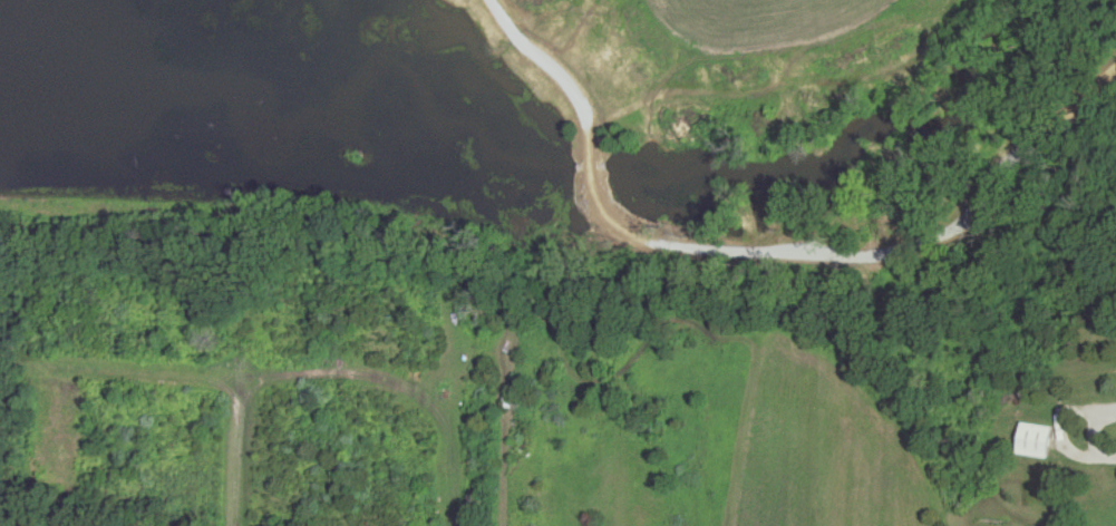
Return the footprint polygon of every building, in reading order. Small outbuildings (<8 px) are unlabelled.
[(1045,459),(1052,429),(1020,421),(1013,451),(1045,459)]
